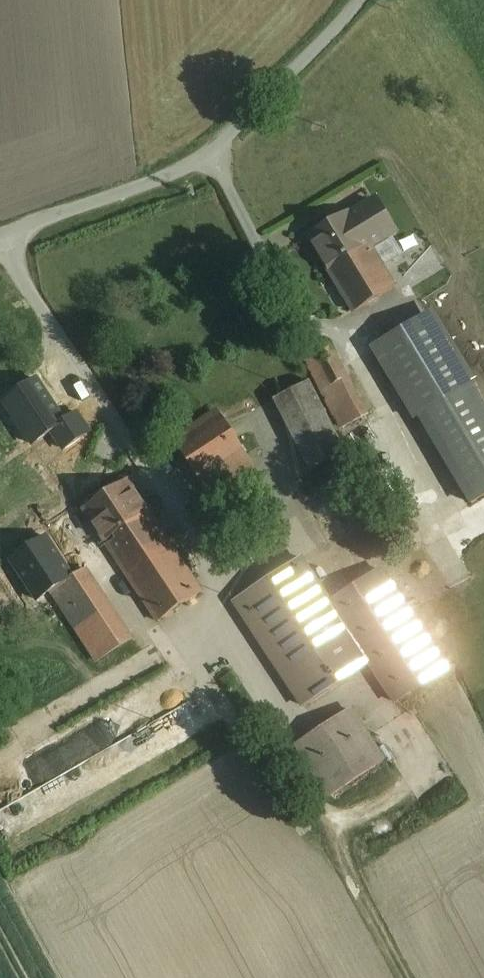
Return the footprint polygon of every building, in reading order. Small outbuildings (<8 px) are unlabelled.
[(349,213),(308,238),(354,313),(395,288),(370,247),(395,232),(384,215),(381,216),(372,202),(350,215),(349,213)] [(431,317),(375,349),(395,383),(403,396),(458,364),(431,317)] [(344,367),(330,343),(315,351),(329,375),(344,367)] [(344,367),(329,375),(315,351),(308,355),(343,417),(365,404),(344,367)] [(458,364),(403,396),(395,383),(392,385),(413,419),(470,386),(471,385),(458,364)] [(309,382),(273,400),(310,472),(345,454),(309,382)] [(419,416),(471,504),(483,496),(483,410),(470,386),(419,416)] [(217,411),(173,436),(209,497),(253,472),(225,424),(217,411)] [(203,589),(129,477),(82,508),(155,620),(203,589)] [(267,554),(223,583),(235,602),(280,573),(267,554)] [(280,573),(235,602),(303,705),(368,662),(329,603),(301,560),(280,573)] [(94,581),(82,562),(55,578),(47,583),(96,661),(98,659),(103,667),(136,646),(112,609),(121,604),(102,575),(94,581)] [(379,570),(329,603),(368,662),(395,703),(405,696),(445,670),(379,570)] [(382,763),(348,713),(298,746),(331,797),(382,763)]
